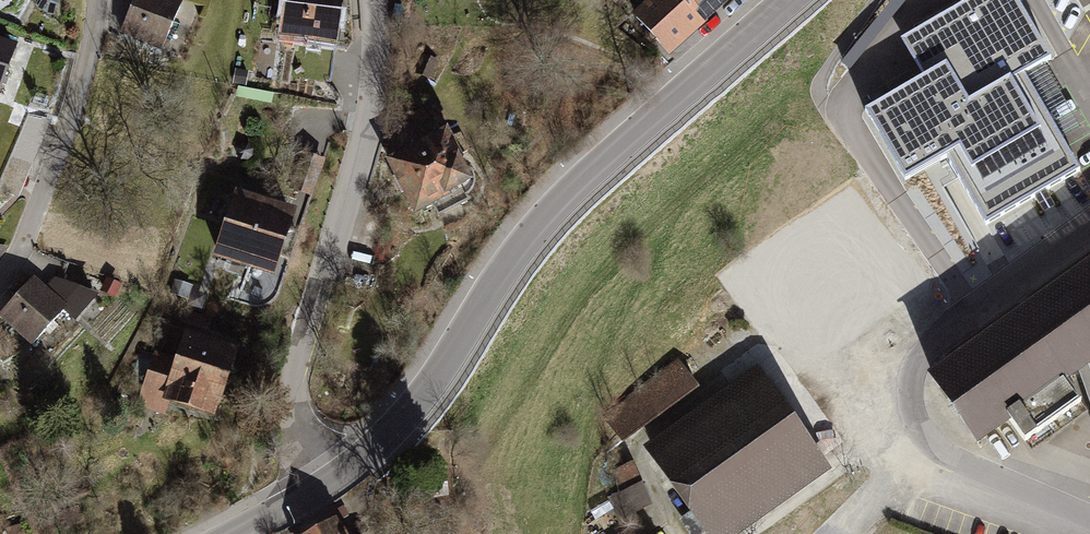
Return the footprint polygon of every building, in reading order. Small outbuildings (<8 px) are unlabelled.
[(35,7),(52,15),(60,0),(39,0),(35,7)] [(181,0),(135,0),(122,28),(163,47),(183,1),(181,0)] [(281,35),(341,44),(348,0),(286,0),(281,35)] [(689,0),(657,0),(634,20),(670,60),(710,24),(689,0)] [(710,24),(738,0),(689,0),(710,24)] [(912,59),(922,78),(864,111),(905,182),(947,157),(951,164),(985,224),(1041,193),(1080,170),(1024,74),(1051,58),(1018,0),(970,0),(948,13),(959,32),(912,59)] [(0,36),(0,89),(17,43),(0,36)] [(331,81),(335,50),(295,44),(290,75),(331,81)] [(439,61),(424,53),(414,73),(429,80),(439,61)] [(248,71),(236,69),(233,83),(246,85),(248,71)] [(448,134),(385,166),(415,222),(434,212),(438,222),(470,206),(467,202),(471,199),(474,194),(475,190),(475,185),(474,180),(471,176),(468,173),(463,172),(448,134)] [(237,148),(237,154),(240,159),(248,159),(253,155),(253,148),(248,144),(242,143),(237,148)] [(303,211),(236,188),(213,254),(280,277),(303,211)] [(978,440),(1009,418),(1032,450),(1089,410),(1066,378),(1083,366),(1089,361),(1089,261),(932,374),(978,440)] [(0,313),(0,317),(32,345),(63,310),(75,320),(98,294),(54,276),(46,285),(34,275),(0,313)] [(107,278),(100,290),(114,297),(121,285),(107,278)] [(175,280),(170,293),(188,299),(193,286),(175,280)] [(175,356),(155,349),(136,404),(165,414),(169,401),(216,417),(239,347),(184,329),(175,356)] [(674,356),(599,413),(622,443),(697,386),(674,356)] [(709,533),(736,533),(832,465),(760,366),(647,447),(709,533)] [(43,376),(34,382),(40,390),(48,385),(43,376)] [(634,460),(617,468),(620,476),(616,485),(619,492),(607,498),(618,523),(653,505),(634,460)] [(304,533),(349,533),(338,515),(304,533)] [(6,529),(8,533),(25,533),(22,524),(6,529)] [(627,533),(648,533),(641,524),(627,533)]
